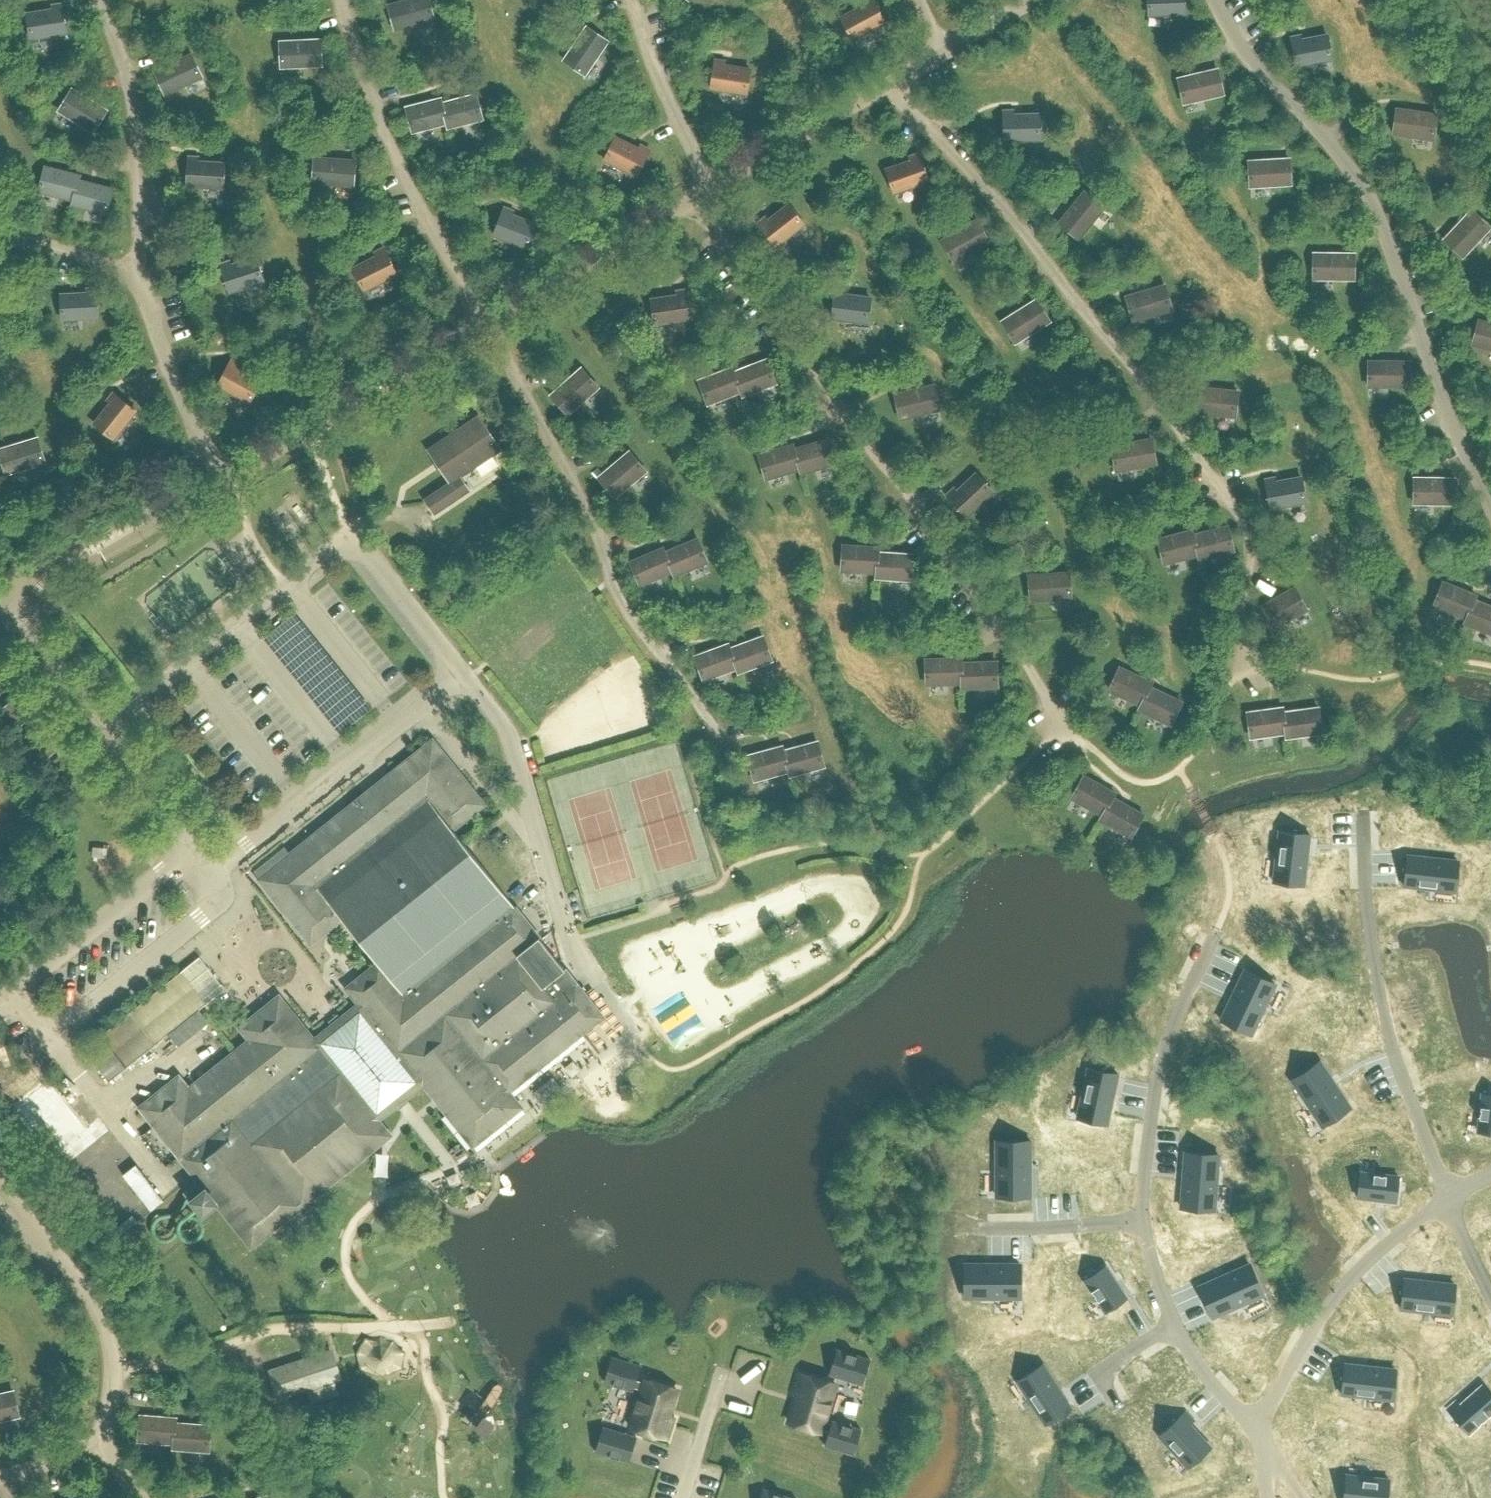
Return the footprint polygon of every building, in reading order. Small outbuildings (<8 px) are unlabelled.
[(429,0),(404,0),(389,4),(396,29),(434,18),(429,0)] [(872,0),(863,0),(861,1),(863,5),(841,17),(853,39),(884,22),(872,0)] [(1184,0),(1149,0),(1149,14),(1184,13),(1184,0)] [(66,33),(62,3),(52,5),(52,9),(28,12),(32,38),(66,33)] [(608,41),(587,26),(564,59),(585,74),(608,41)] [(1331,60),(1327,34),(1302,39),(1302,34),(1291,36),(1297,66),(1331,60)] [(321,65),(320,39),(280,41),(281,66),(321,65)] [(202,77),(192,54),(155,70),(166,93),(202,77)] [(726,61),(716,59),(711,88),(746,94),(750,68),(725,65),(726,61)] [(1223,94),(1217,69),(1178,78),(1184,103),(1223,94)] [(107,110),(73,89),(59,110),(93,132),(107,110)] [(476,94),(442,103),(447,123),(448,128),(482,120),(476,94)] [(447,123),(442,103),(441,98),(407,106),(413,131),(447,123)] [(1436,113),(1396,108),(1393,133),(1433,138),(1436,113)] [(1015,113),(1015,109),(1004,109),(1005,139),(1040,139),(1039,113),(1015,113)] [(638,148),(616,137),(605,160),(636,175),(649,149),(640,144),(638,148)] [(928,182),(919,153),(909,156),(910,160),(887,168),(895,193),(928,182)] [(200,156),(189,156),(188,186),(223,187),(224,162),(200,160),(200,156)] [(355,160),(315,157),(313,182),(353,185),(355,160)] [(1290,184),(1289,158),(1249,160),(1250,186),(1290,184)] [(74,200),(79,179),(80,175),(46,166),(40,191),(74,200)] [(79,179),(74,200),(73,204),(107,213),(113,187),(79,179)] [(1104,207),(1084,191),(1059,222),(1079,238),(1104,207)] [(804,223),(788,203),(769,218),(766,215),(758,221),(776,245),(804,223)] [(515,211),(505,207),(494,234),(527,247),(536,223),(513,214),(515,211)] [(1490,227),(1471,209),(1444,239),(1463,256),(1490,227)] [(989,241),(977,219),(942,239),(954,261),(989,241)] [(397,275),(384,248),(375,253),(376,256),(354,267),(366,290),(397,275)] [(1354,253),(1314,252),(1313,278),(1353,279),(1354,253)] [(264,280),(256,256),(232,264),(231,260),(221,264),(231,292),(264,280)] [(1172,309),(1165,284),(1126,295),(1133,320),(1172,309)] [(98,317),(96,287),(86,288),(86,292),(61,293),(63,319),(98,317)] [(846,289),(835,288),(832,318),(867,322),(870,297),(845,293),(846,289)] [(690,318),(686,289),(676,290),(676,294),(652,297),(655,323),(690,318)] [(1050,321),(1037,299),(1003,320),(1016,342),(1050,321)] [(1479,319),(1472,344),(1490,349),(1490,323),(1479,319)] [(242,364),(232,359),(218,385),(249,402),(261,380),(240,368),(242,364)] [(766,359),(733,371),(741,391),(743,396),(776,383),(766,359)] [(1408,361),(1368,360),(1368,386),(1408,386),(1408,361)] [(598,386),(581,367),(551,394),(568,413),(598,386)] [(741,391),(733,371),(732,367),(699,380),(708,404),(741,391)] [(939,409),(933,384),(895,393),(900,418),(939,409)] [(1238,391),(1198,386),(1195,412),(1235,416),(1238,391)] [(136,411),(113,392),(107,400),(110,403),(94,422),(114,438),(136,411)] [(500,449),(478,416),(429,449),(451,482),(425,499),(435,513),(468,490),(459,476),(500,449)] [(37,437),(0,449),(0,453),(6,474),(45,462),(37,437)] [(794,448),(800,468),(801,473),(835,463),(828,438),(794,448)] [(1155,463),(1151,438),(1112,445),(1116,470),(1155,463)] [(800,468),(794,448),(792,443),(759,453),(766,478),(800,468)] [(645,471),(629,451),(598,477),(615,496),(645,471)] [(993,491),(975,472),(957,489),(954,486),(947,494),(967,515),(993,491)] [(1305,502),(1301,476),(1277,480),(1276,476),(1266,478),(1271,508),(1305,502)] [(1455,478),(1415,477),(1414,503),(1454,503),(1455,478)] [(1193,534),(1198,554),(1200,559),(1234,550),(1227,525),(1193,534)] [(1198,554),(1193,534),(1192,529),(1158,538),(1164,563),(1198,554)] [(664,551),(673,570),(674,575),(707,561),(697,538),(685,543),(664,551)] [(877,572),(878,551),(878,547),(843,544),(841,570),(877,572)] [(673,570),(664,551),(663,547),(630,560),(640,584),(673,570)] [(913,554),(878,551),(877,572),(876,577),(911,579),(913,554)] [(1071,597),(1069,572),(1029,575),(1031,600),(1071,597)] [(1467,618),(1474,599),(1476,594),(1443,582),(1434,606),(1467,618)] [(1307,609),(1294,587),(1259,607),(1272,629),(1307,609)] [(1474,599),(1467,618),(1465,623),(1490,633),(1490,605),(1474,599)] [(763,636),(729,648),(737,668),(738,672),(771,660),(763,636)] [(737,668),(729,648),(728,643),(695,655),(703,679),(737,668)] [(961,683),(961,662),(960,657),(925,658),(926,684),(961,683)] [(961,662),(961,683),(961,688),(997,687),(996,661),(961,662)] [(1140,705),(1149,686),(1151,682),(1119,667),(1108,691),(1140,705)] [(1149,686),(1140,705),(1138,710),(1171,724),(1181,700),(1149,686)] [(1285,732),(1282,711),(1282,707),(1247,711),(1250,737),(1285,732)] [(1317,707),(1282,711),(1285,732),(1286,737),(1320,733),(1317,707)] [(483,804),(432,740),(260,878),(311,942),(342,918),(378,963),(346,988),(357,1002),(359,1003),(335,1022),(314,1039),(279,996),(266,1006),(239,1027),(249,1039),(189,1088),(179,1076),(139,1107),(251,1246),(390,1135),(378,1119),(399,1102),(423,1083),(473,1145),(521,1107),(508,1091),(601,1017),(451,830),(483,804)] [(783,750),(789,770),(790,775),(824,766),(817,741),(783,750)] [(789,770),(783,750),(782,745),(748,755),(755,780),(789,770)] [(1102,815),(1113,796),(1115,792),(1084,775),(1072,797),(1102,815)] [(1113,796),(1102,815),(1100,819),(1131,836),(1143,814),(1113,796)] [(1279,830),(1273,882),(1304,886),(1310,834),(1279,830)] [(1407,855),(1404,885),(1455,891),(1459,861),(1407,855)] [(1245,969),(1220,1020),(1251,1035),(1276,983),(1245,969)] [(207,1004),(181,972),(102,1035),(127,1067),(170,1033),(180,1046),(210,1022),(200,1009),(207,1004)] [(677,1049),(712,1033),(691,991),(657,1008),(677,1049)] [(1321,1061),(1292,1079),(1323,1127),(1352,1108),(1321,1061)] [(1088,1067),(1077,1118),(1107,1125),(1118,1074),(1088,1067)] [(638,1098),(638,1082),(627,1083),(627,1098),(638,1098)] [(1477,1132),(1490,1133),(1490,1094),(1482,1093),(1477,1132)] [(996,1140),(996,1197),(1030,1197),(1030,1140),(996,1140)] [(1184,1151),(1180,1208),(1213,1210),(1219,1154),(1184,1151)] [(155,1212),(169,1202),(142,1164),(128,1174),(155,1212)] [(1360,1172),(1357,1197),(1396,1202),(1399,1176),(1360,1172)] [(964,1263),(964,1298),(1021,1298),(1021,1263),(964,1263)] [(1250,1263),(1198,1286),(1212,1317),(1264,1294),(1250,1263)] [(1105,1265),(1084,1279),(1105,1312),(1127,1298),(1105,1265)] [(1404,1278),(1401,1309),(1452,1315),(1456,1284),(1404,1278)] [(343,1379),(333,1348),(269,1370),(279,1400),(343,1379)] [(837,1349),(829,1374),(863,1384),(871,1359),(837,1349)] [(604,1381),(625,1388),(633,1390),(635,1386),(642,1389),(630,1427),(667,1438),(673,1418),(668,1416),(677,1389),(645,1379),(644,1383),(636,1380),(641,1365),(612,1357),(604,1381)] [(1345,1363),(1341,1394),(1393,1400),(1396,1369),(1345,1363)] [(1042,1364),(1017,1381),(1045,1424),(1071,1407),(1042,1364)] [(798,1394),(789,1422),(821,1432),(822,1428),(829,1430),(825,1445),(854,1454),(862,1429),(832,1420),(831,1424),(824,1422),(836,1384),(799,1373),(793,1393),(798,1394)] [(1447,1408),(1468,1433),(1490,1413),(1490,1395),(1482,1385),(1459,1405),(1455,1401),(1447,1408)] [(0,1393),(0,1420),(19,1415),(13,1390),(0,1393)] [(1186,1411),(1159,1435),(1189,1467),(1211,1447),(1191,1424),(1195,1420),(1186,1411)] [(174,1443),(176,1422),(176,1417),(141,1414),(139,1440),(174,1443)] [(176,1422),(174,1443),(173,1448),(208,1451),(211,1425),(176,1422)] [(637,1437),(603,1427),(595,1451),(629,1462),(637,1437)] [(1343,1497),(1387,1497),(1389,1479),(1346,1474),(1343,1497)] [(761,1497),(792,1497),(764,1489),(761,1497)]
